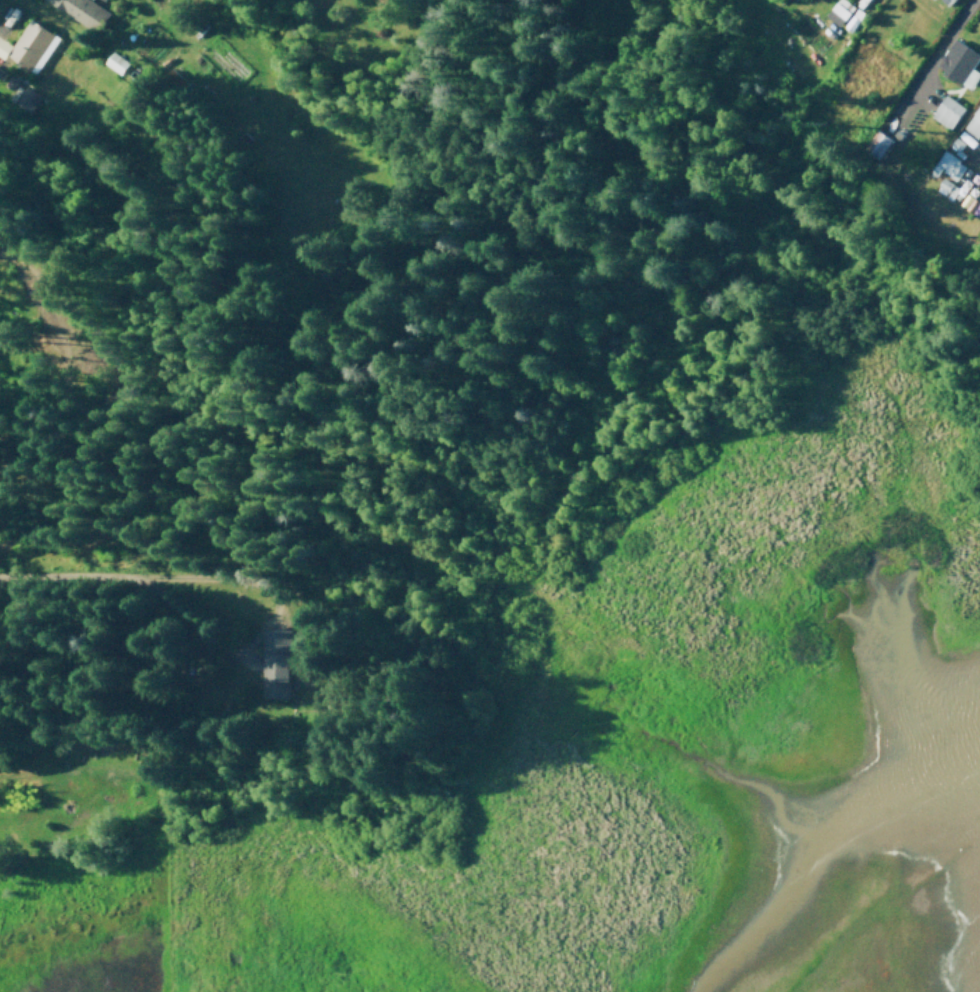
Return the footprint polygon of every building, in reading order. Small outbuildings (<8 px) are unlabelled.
[(50,8),(45,0),(104,0),(101,4),(106,12),(89,36),(71,24),(50,8)] [(852,32),(865,12),(858,7),(844,26),(852,32)] [(8,55),(21,33),(31,18),(61,35),(36,74),(8,55)] [(957,38),(938,67),(971,89),(979,76),(979,72),(973,67),(979,57),(979,54),(957,38)] [(105,63),(122,74),(131,62),(114,50),(105,63)] [(966,107),(946,95),(932,117),(952,129),(966,107)] [(975,139),(979,133),(979,105),(962,127),(975,139)] [(893,140),(879,129),(866,147),(881,157),(893,140)] [(940,170),(957,180),(967,164),(943,150),(930,173),(937,176),(940,170)] [(936,190),(953,201),(961,188),(944,177),(936,190)] [(261,629),(258,698),(283,698),(289,630),(261,629)]
